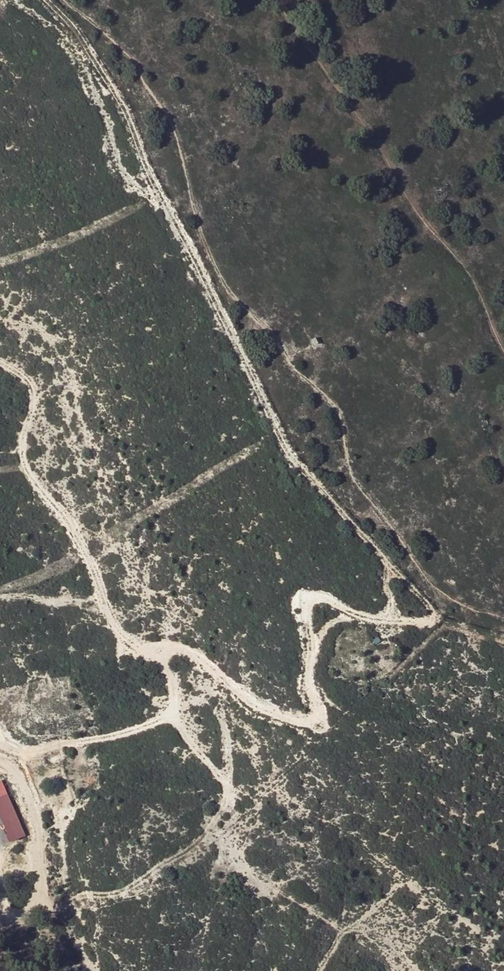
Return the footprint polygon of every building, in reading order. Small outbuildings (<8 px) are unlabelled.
[(26,835),(1,778),(0,779),(0,820),(9,842),(26,835)]
